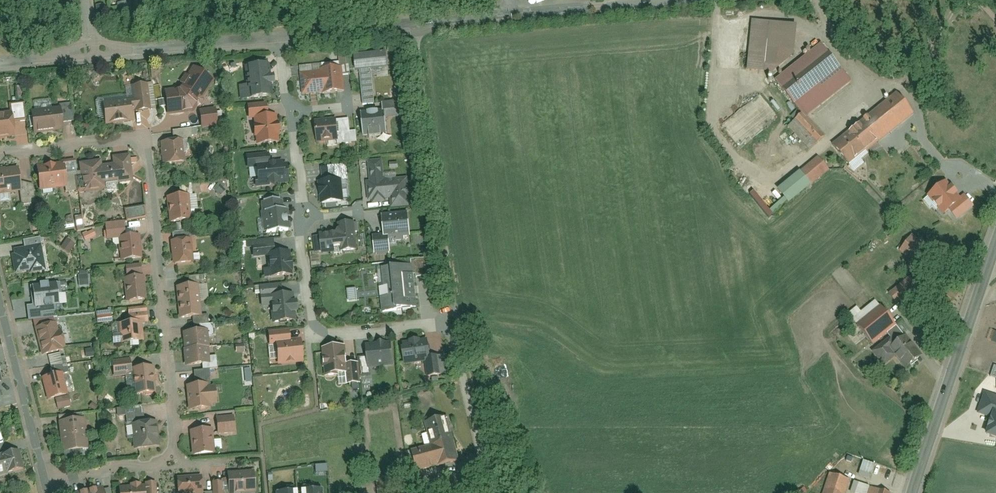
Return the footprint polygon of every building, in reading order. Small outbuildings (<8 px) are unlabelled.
[(71,0),(60,0),(63,13),(73,12),(71,0)] [(752,20),(746,69),(783,73),(794,65),(796,25),(752,20)] [(851,82),(820,44),(794,65),(783,73),(775,80),(802,114),(806,118),(851,82)] [(388,52),(357,55),(358,70),(362,70),(373,69),(390,67),(388,52)] [(352,72),(351,58),(343,59),(344,66),(345,73),(352,72)] [(270,62),(247,65),(250,84),(251,98),(274,95),(273,84),(276,84),(274,73),(271,73),(270,62)] [(193,110),(193,109),(214,78),(195,65),(180,88),(167,90),(171,114),(193,110)] [(344,66),(302,70),(304,94),(346,90),(345,73),(344,66)] [(373,69),(362,70),(365,104),(376,103),(373,69)] [(77,74),(73,82),(82,86),(86,78),(77,74)] [(134,97),(136,111),(153,109),(150,84),(133,86),(134,97)] [(250,84),(241,85),(243,99),(251,98),(250,84)] [(915,112),(897,91),(833,145),(851,166),(915,112)] [(134,97),(104,101),(107,124),(137,120),(136,111),(134,97)] [(403,115),(401,100),(386,101),(386,109),(387,116),(403,115)] [(28,118),(26,102),(11,104),(12,112),(14,120),(28,118)] [(74,120),(72,102),(61,104),(61,108),(63,121),(74,120)] [(268,102),(249,104),(251,118),(256,117),(269,116),(268,102)] [(61,108),(34,112),(37,132),(64,128),(63,121),(61,108)] [(217,108),(201,110),(203,126),(219,124),(217,108)] [(386,109),(364,111),(366,135),(389,133),(387,116),(386,109)] [(0,114),(0,137),(16,135),(14,120),(12,112),(0,114)] [(806,118),(802,114),(789,125),(809,150),(823,140),(806,118)] [(269,116),(256,117),(259,143),(280,140),(278,115),(269,116)] [(338,117),(316,119),(318,141),(340,139),(338,119),(338,117)] [(341,143),(358,141),(357,130),(352,130),(351,118),(338,119),(340,139),(341,143)] [(193,139),(192,128),(176,130),(176,140),(184,139),(193,139)] [(176,140),(162,141),(164,165),(186,163),(184,139),(176,140)] [(271,152),(249,154),(250,165),(259,164),(272,163),(271,152)] [(103,158),(81,161),(83,176),(78,177),(80,192),(107,188),(106,184),(135,180),(131,154),(115,156),(116,163),(104,165),(103,158)] [(829,171),(817,157),(777,190),(788,204),(829,171)] [(384,158),(370,160),(372,182),(369,182),(371,199),(373,199),(374,202),(388,201),(388,198),(393,198),(394,206),(412,204),(409,175),(386,177),(384,158)] [(65,161),(38,165),(41,189),(68,185),(65,161)] [(272,163),(259,164),(262,185),(290,182),(287,161),(272,163)] [(349,178),(348,164),(324,166),(325,180),(343,178),(349,178)] [(0,169),(0,194),(23,190),(22,183),(20,166),(0,169)] [(325,180),(321,180),(323,203),(345,201),(343,178),(325,180)] [(25,201),(36,200),(34,181),(22,183),(23,190),(25,201)] [(961,199),(945,182),(929,196),(945,213),(951,208),(959,217),(973,205),(965,196),(961,199)] [(193,194),(192,184),(181,185),(182,195),(190,194),(193,194)] [(182,195),(169,196),(171,222),(192,220),(190,194),(182,195)] [(285,208),(284,200),(263,202),(264,210),(285,208)] [(146,205),(126,208),(128,220),(148,217),(146,205)] [(285,208),(264,210),(266,231),(291,229),(289,208),(285,208)] [(410,210),(384,213),(386,232),(386,236),(391,235),(412,233),(410,210)] [(81,216),(74,216),(75,226),(82,226),(81,216)] [(356,221),(340,223),(340,229),(342,244),(343,251),(359,249),(356,221)] [(126,222),(108,223),(110,238),(122,236),(127,236),(126,222)] [(84,241),(95,237),(93,229),(81,233),(84,241)] [(324,250),(325,253),(337,252),(336,244),(342,244),(340,229),(322,231),(323,235),(324,250)] [(374,234),(376,252),(393,250),(391,235),(386,236),(386,232),(374,234)] [(911,233),(897,251),(912,263),(926,245),(911,233)] [(127,236),(122,236),(125,259),(143,257),(141,235),(127,236)] [(323,235),(316,236),(317,251),(324,250),(323,235)] [(77,242),(69,236),(62,247),(70,252),(77,242)] [(41,237),(26,240),(27,246),(43,244),(41,237)] [(193,238),(173,240),(175,263),(195,261),(193,238)] [(276,243),(255,245),(256,255),(270,253),(277,253),(276,243)] [(47,270),(43,244),(27,246),(15,249),(16,253),(13,254),(17,272),(33,270),(33,272),(47,270)] [(277,253),(270,253),(272,267),(264,267),(265,277),(294,274),(292,251),(277,253)] [(431,276),(429,258),(413,259),(413,264),(414,278),(431,276)] [(143,273),(142,264),(128,265),(129,275),(143,273)] [(413,264),(385,267),(386,284),(382,285),(382,287),(360,289),(361,295),(383,293),(384,310),(417,307),(414,278),(413,264)] [(90,273),(79,274),(80,285),(91,285),(90,273)] [(145,275),(126,277),(128,299),(147,297),(145,275)] [(908,276),(887,294),(896,305),(918,287),(908,276)] [(29,305),(31,319),(59,315),(58,304),(61,304),(59,292),(63,292),(62,281),(32,285),(35,304),(29,305)] [(201,283),(178,285),(181,316),(204,314),(201,283)] [(283,283),(261,285),(262,296),(263,296),(284,294),(283,283)] [(357,288),(346,289),(347,301),(358,300),(357,288)] [(284,294),(263,296),(264,305),(274,304),(276,322),(298,319),(297,312),(299,311),(298,302),(296,302),(295,293),(284,294)] [(130,307),(131,314),(149,312),(148,305),(130,307)] [(112,310),(98,311),(100,323),(114,321),(112,310)] [(903,333),(880,310),(857,332),(880,355),(903,333)] [(150,320),(149,312),(131,314),(132,322),(143,321),(150,320)] [(132,322),(121,323),(122,333),(114,334),(115,343),(145,340),(143,321),(132,322)] [(58,323),(36,327),(42,355),(64,350),(63,347),(67,346),(64,331),(60,332),(58,323)] [(209,329),(186,331),(189,364),(212,362),(209,329)] [(291,329),(270,331),(271,343),(279,342),(293,341),(291,329)] [(922,355),(905,336),(888,351),(905,370),(922,355)] [(431,338),(405,341),(407,362),(428,360),(433,360),(432,355),(431,338)] [(293,341),(279,342),(281,364),(305,362),(303,340),(293,341)] [(393,341),(369,343),(371,357),(372,367),(395,365),(393,341)] [(346,344),(324,347),(326,375),(349,373),(348,363),(346,344)] [(96,347),(87,349),(88,358),(98,356),(96,347)] [(63,357),(62,352),(50,355),(55,374),(65,372),(70,370),(67,356),(63,357)] [(430,375),(446,373),(444,354),(432,355),(433,360),(428,360),(430,375)] [(362,361),(363,374),(372,373),(372,367),(371,357),(361,358),(362,361)] [(132,358),(114,359),(116,374),(134,372),(132,358)] [(349,373),(350,383),(364,382),(363,374),(362,361),(348,363),(349,373)] [(155,365),(136,367),(139,394),(158,392),(155,365)] [(55,374),(44,377),(50,400),(56,398),(71,394),(65,372),(55,374)] [(210,384),(189,385),(191,408),(212,407),(211,404),(210,386),(210,384)] [(218,403),(216,385),(210,386),(211,404),(218,403)] [(71,394),(56,398),(59,409),(73,405),(71,394)] [(985,394),(979,413),(993,417),(995,413),(995,397),(985,394)] [(145,405),(127,407),(128,414),(129,424),(134,423),(147,422),(145,405)] [(995,413),(993,417),(987,435),(995,438),(995,413)] [(236,416),(219,417),(220,433),(237,431),(236,416)] [(413,450),(417,472),(462,464),(454,417),(429,421),(433,446),(413,450)] [(87,418),(61,420),(64,451),(90,448),(87,418)] [(147,422),(134,423),(137,448),(161,446),(158,420),(147,422)] [(214,427),(192,429),(194,454),(216,452),(214,427)] [(21,450),(4,454),(9,473),(26,469),(21,450)] [(9,473),(4,454),(0,455),(0,475),(9,473)] [(230,472),(231,492),(239,492),(258,492),(257,471),(230,472)] [(850,481),(828,474),(822,492),(846,492),(850,481)] [(202,476),(179,477),(180,492),(203,491),(202,476)] [(157,481),(147,482),(148,492),(158,492),(157,481)] [(223,481),(214,482),(214,491),(214,492),(223,492),(223,481)] [(121,486),(122,492),(147,492),(146,485),(142,485),(142,482),(132,483),(132,485),(121,486)]
